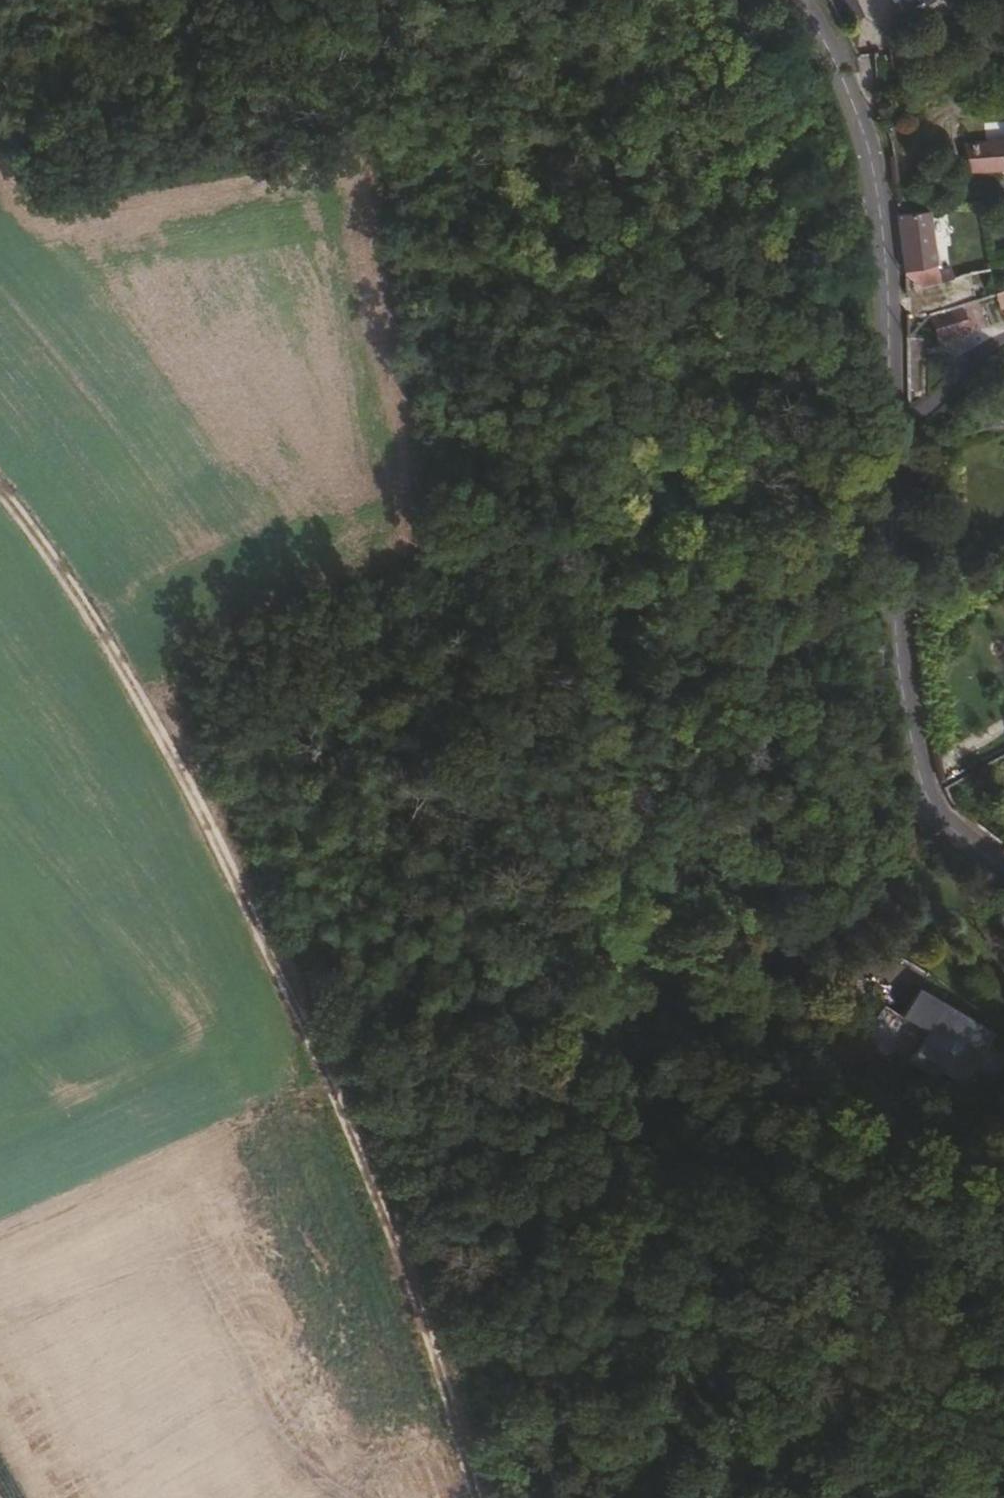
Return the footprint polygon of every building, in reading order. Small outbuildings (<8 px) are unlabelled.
[(967,134),(969,165),(975,163),(1003,162),(1003,132),(967,134)] [(941,265),(936,230),(934,205),(902,207),(910,269),(925,282),(979,266),(975,255),(941,265)] [(858,221),(856,211),(838,214),(839,224),(858,221)] [(991,1034),(971,1022),(976,1013),(972,1010),(970,1015),(947,1001),(949,996),(946,994),(943,998),(924,986),(925,982),(924,980),(922,980),(905,1010),(928,1024),(927,1027),(924,1033),(949,1049),(942,1062),(965,1077),(991,1034)]
